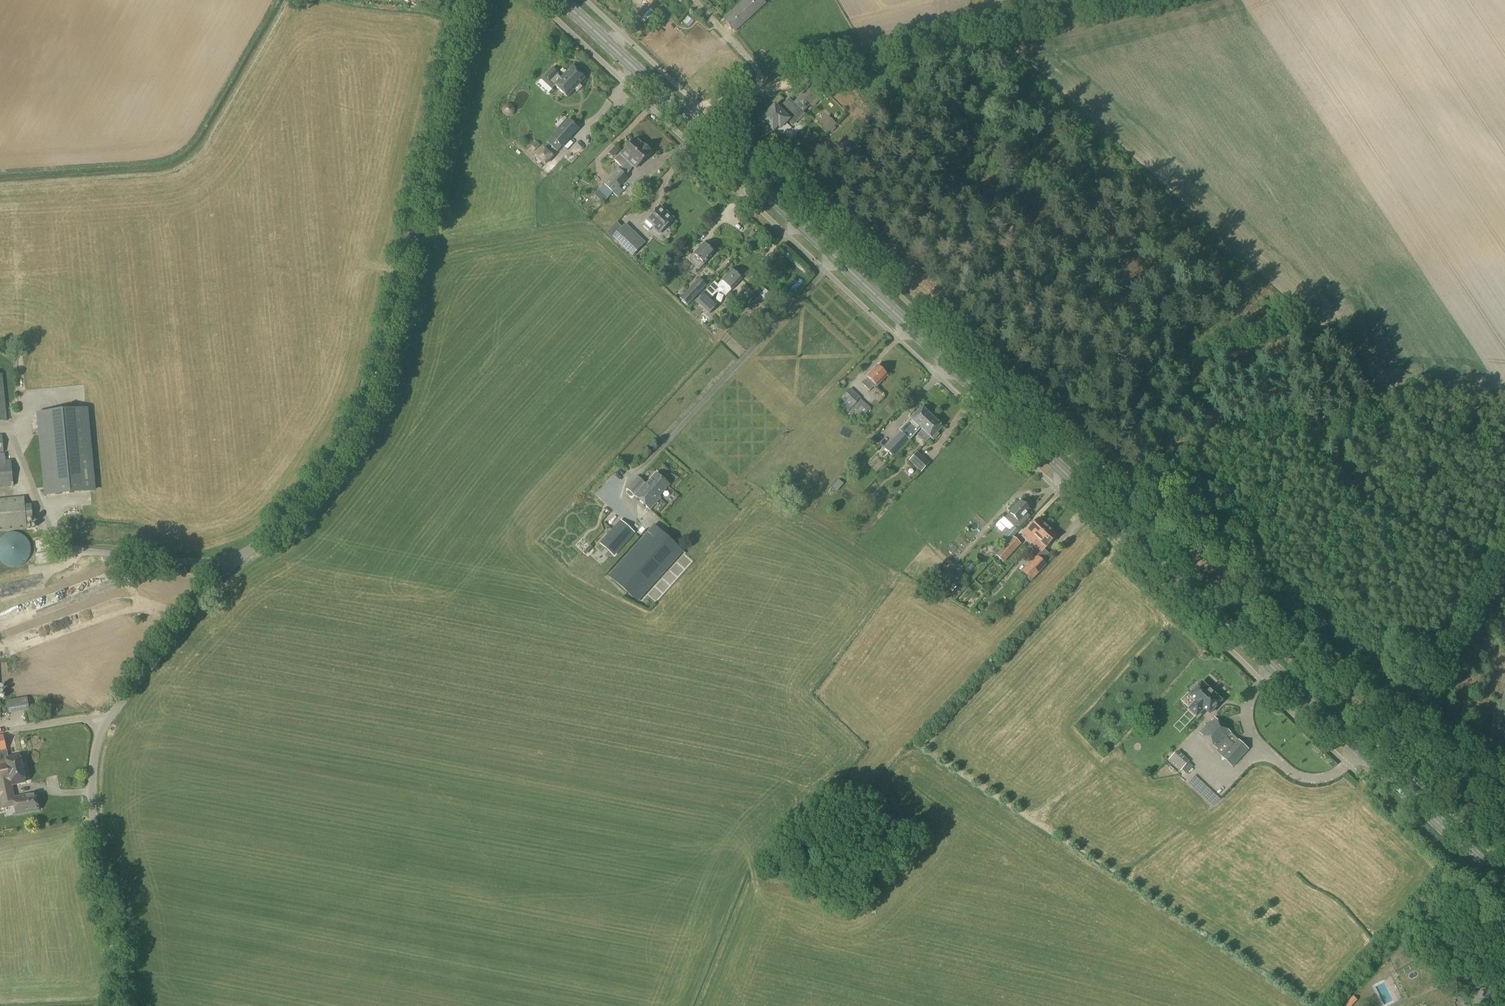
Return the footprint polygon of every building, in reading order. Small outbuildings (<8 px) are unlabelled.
[(766,3),(763,0),(742,0),(722,19),(734,32),(766,3)] [(692,20),(690,27),(696,30),(698,22),(692,20)] [(578,84),(583,78),(572,67),(561,78),(557,75),(558,74),(552,68),(540,80),(551,90),(556,85),(567,95),(573,89),(577,92),(582,87),(578,84)] [(824,82),(817,89),(821,93),(820,94),(827,100),(835,93),(824,82)] [(803,112),(821,93),(811,84),(793,102),(803,112)] [(794,126),(804,115),(788,100),(778,110),(774,106),(761,119),(773,131),(777,126),(780,128),(787,120),(794,126)] [(828,131),(835,124),(820,110),(813,117),(828,131)] [(557,127),(566,119),(562,115),(554,124),(557,127)] [(557,152),(579,129),(569,120),(547,142),(557,152)] [(636,169),(651,152),(651,150),(647,146),(644,146),(636,138),(621,154),(622,156),(628,161),(636,169)] [(544,167),(553,156),(543,147),(534,157),(544,167)] [(622,168),(628,161),(622,156),(616,162),(621,167),(622,168)] [(613,193),(628,178),(618,168),(603,184),(613,193)] [(658,234),(671,220),(658,208),(643,225),(649,230),(651,228),(658,234)] [(621,228),(616,223),(606,233),(613,240),(614,239),(632,256),(645,243),(625,224),(621,228)] [(698,269),(713,253),(703,244),(688,260),(698,269)] [(731,290),(741,279),(731,270),(721,281),(717,285),(714,282),(695,302),(708,314),(717,305),(710,299),(716,293),(721,292),(725,296),(731,290)] [(687,307),(706,286),(698,278),(679,299),(687,307)] [(771,296),(765,289),(759,295),(765,300),(763,302),(775,313),(778,308),(768,299),(771,296)] [(761,312),(758,315),(766,323),(771,317),(763,310),(761,312)] [(882,370),(877,366),(866,377),(867,378),(862,383),(869,391),(875,385),(876,386),(887,375),(886,374),(886,372),(884,370),(882,370)] [(861,419),(870,409),(859,399),(860,398),(850,388),(841,398),(842,399),(838,404),(853,418),(856,414),(861,419)] [(888,423),(901,410),(896,404),(882,417),(888,423)] [(85,409),(39,413),(46,495),(93,491),(85,409)] [(921,428),(930,417),(926,413),(926,411),(924,409),(923,410),(913,420),(911,419),(905,425),(913,433),(919,426),(921,428)] [(930,417),(921,428),(922,429),(917,435),(925,443),(930,438),(933,440),(938,435),(937,433),(942,428),(940,426),(940,423),(938,421),(935,422),(930,417)] [(893,457),(909,439),(901,431),(884,449),(893,457)] [(920,472),(929,463),(917,451),(908,461),(920,472)] [(3,453),(0,454),(0,488),(13,487),(10,460),(4,461),(3,453)] [(669,485),(656,473),(646,484),(645,483),(640,487),(634,482),(627,489),(649,509),(660,497),(659,496),(669,485)] [(836,492),(843,484),(838,479),(831,487),(836,492)] [(23,497),(0,499),(0,532),(26,529),(25,520),(32,520),(31,505),(24,505),(23,497)] [(1021,502),(1020,501),(1009,512),(1004,518),(1013,527),(1016,530),(1029,517),(1026,513),(1029,510),(1025,507),(1026,505),(1023,502),(1021,502)] [(644,508),(636,516),(644,524),(651,516),(644,508)] [(1034,541),(1047,527),(1038,518),(1024,533),(1034,541)] [(619,520),(602,539),(617,552),(634,533),(619,520)] [(637,602),(683,551),(654,525),(607,576),(637,602)] [(1016,530),(1013,527),(1004,536),(1009,541),(1012,537),(1018,531),(1016,530)] [(1034,541),(1032,544),(1041,552),(1056,535),(1047,527),(1034,541)] [(15,567),(18,566),(20,565),(23,564),(25,562),(27,559),(28,557),(29,554),(30,551),(30,548),(29,545),(28,542),(27,540),(25,538),(23,536),(20,534),(17,533),(14,533),(12,533),(9,533),(6,534),(3,535),(1,537),(0,538),(0,562),(1,563),(3,565),(6,566),(9,567),(12,567),(15,567)] [(1006,544),(1000,550),(1006,556),(1012,549),(1006,544)] [(36,565),(56,562),(54,551),(34,554),(36,565)] [(1030,581),(1046,565),(1036,555),(1020,572),(1030,581)] [(128,580),(118,581),(118,590),(128,589),(128,580)] [(38,630),(20,635),(22,643),(40,638),(38,630)] [(70,653),(74,665),(86,661),(81,649),(70,653)] [(1223,701),(1202,681),(1198,685),(1196,684),(1191,690),(1192,691),(1188,695),(1195,701),(1188,709),(1197,718),(1204,710),(1210,715),(1223,701)] [(8,713),(28,710),(26,698),(7,701),(8,713)] [(1215,752),(1221,757),(1238,739),(1214,718),(1199,733),(1217,750),(1215,752)] [(11,785),(24,782),(19,755),(8,758),(3,735),(0,736),(0,787),(11,784),(11,785)] [(1237,740),(1221,756),(1221,757),(1232,767),(1248,750),(1237,740)] [(1177,751),(1169,760),(1173,763),(1181,771),(1181,770),(1190,761),(1178,750),(1177,751)] [(11,785),(11,784),(0,787),(0,789),(2,799),(0,799),(0,801),(1,808),(13,806),(15,815),(38,810),(35,793),(14,798),(11,785)]
